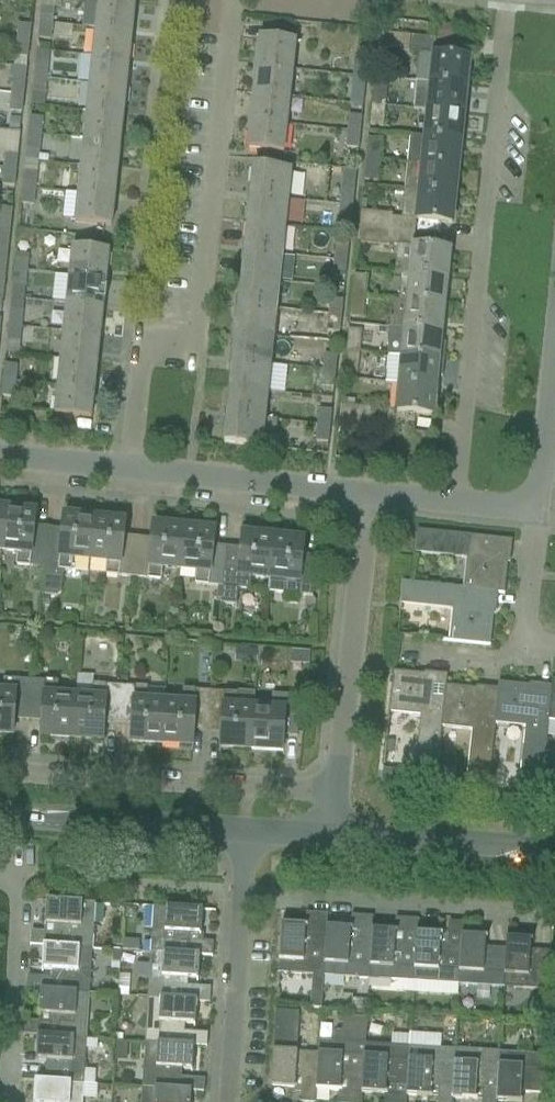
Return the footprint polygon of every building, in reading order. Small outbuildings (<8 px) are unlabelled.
[(61,0),(43,0),(43,7),(41,7),(39,23),(53,25),(54,9),(60,9),(61,0)] [(131,33),(134,5),(98,1),(95,30),(131,33)] [(51,41),(53,25),(39,23),(37,39),(51,41)] [(31,26),(27,26),(18,25),(16,40),(30,42),(31,26)] [(128,60),(131,33),(95,30),(92,56),(128,60)] [(408,54),(410,37),(379,34),(377,50),(408,54)] [(292,70),(292,63),(295,42),(259,38),(256,66),(292,70)] [(27,69),(30,42),(16,40),(13,68),(27,69)] [(47,80),(49,52),(37,51),(36,57),(33,78),(47,80)] [(466,87),(469,59),(418,54),(415,76),(416,82),(466,87)] [(125,88),(128,60),(92,56),(89,84),(125,88)] [(366,78),(368,62),(354,60),(352,76),(366,78)] [(289,98),(292,70),(256,66),(253,94),(289,98)] [(24,97),(27,69),(13,68),(10,95),(24,97)] [(352,76),(351,93),(364,94),(364,95),(366,78),(352,76)] [(44,107),(47,80),(33,78),(31,105),(44,107)] [(463,114),(466,87),(416,82),(414,109),(425,110),(463,114)] [(122,116),(125,88),(89,84),(86,112),(122,116)] [(385,106),(387,86),(373,84),(371,105),(385,106)] [(287,125),(287,121),(289,98),(253,94),(250,121),(287,125)] [(22,111),(24,97),(10,95),(9,110),(22,111)] [(383,128),(385,106),(371,105),(369,126),(383,128)] [(460,142),(463,114),(425,110),(422,138),(460,142)] [(119,143),(122,120),(122,116),(86,112),(83,139),(119,143)] [(348,116),(346,131),(359,133),(361,117),(349,116),(348,116)] [(41,134),(43,119),(30,117),(28,132),(41,134)] [(284,154),(287,125),(250,121),(247,149),(269,152),(284,154)] [(357,149),(359,133),(346,131),(345,148),(357,149)] [(38,162),(41,134),(28,132),(25,161),(38,162)] [(460,142),(422,138),(410,136),(407,164),(457,169),(460,142)] [(379,161),(382,140),(369,138),(366,160),(379,161)] [(117,170),(119,143),(83,139),(80,167),(117,170)] [(5,153),(3,169),(16,170),(18,154),(5,153)] [(377,182),(379,161),(366,160),(364,181),(377,182)] [(36,190),(38,162),(25,161),(22,188),(36,190)] [(454,196),(457,169),(407,164),(404,191),(454,196)] [(114,198),(117,170),(80,167),(77,194),(114,198)] [(287,200),(290,172),(275,170),(253,168),(253,169),(251,186),(248,185),(247,195),(287,200)] [(14,187),(16,170),(3,169),(2,186),(14,187)] [(34,206),(36,190),(22,188),(21,205),(34,206)] [(353,207),(355,192),(341,190),(339,205),(353,207)] [(404,191),(403,203),(417,204),(416,221),(430,222),(451,224),(453,208),(454,196),(404,191)] [(111,226),(114,198),(77,194),(74,222),(89,224),(111,226)] [(247,195),(246,206),(249,206),(247,223),(285,227),(287,200),(247,195)] [(351,224),(353,207),(339,205),(337,222),(351,224)] [(12,210),(0,209),(0,224),(11,226),(12,210)] [(361,212),(359,228),(390,232),(392,218),(392,215),(365,212),(361,212)] [(242,240),(241,250),(282,255),(285,227),(247,223),(246,240),(242,240)] [(11,226),(0,224),(0,252),(8,253),(11,226)] [(359,228),(357,245),(389,249),(389,246),(390,232),(359,228)] [(347,262),(349,246),(335,245),(333,261),(347,262)] [(395,262),(394,273),(401,274),(446,279),(447,267),(449,251),(413,247),(411,264),(395,262)] [(71,248),(68,276),(105,280),(105,278),(106,270),(108,254),(108,252),(86,250),(71,248)] [(279,282),(282,255),(241,250),(240,261),(243,261),(242,278),(279,282)] [(27,272),(29,256),(15,255),(14,270),(27,272)] [(345,278),(347,262),(333,261),(332,277),(345,278)] [(25,289),(27,272),(14,270),(12,287),(25,289)] [(401,274),(400,285),(409,286),(408,302),(443,306),(445,290),(446,279),(401,274)] [(364,298),(366,276),(354,275),(352,297),(364,298)] [(55,278),(52,303),(66,304),(102,308),(102,307),(102,303),(105,303),(106,289),(104,289),(105,280),(68,276),(68,279),(55,278)] [(237,295),(235,305),(276,310),(279,282),(242,278),(240,296),(237,295)] [(362,319),(364,298),(352,297),(350,318),(362,319)] [(341,317),(343,301),(330,299),(328,315),(341,317)] [(390,318),(389,328),(440,333),(441,322),(443,306),(408,302),(406,318),(392,318),(390,318)] [(66,304),(63,332),(99,335),(101,318),(102,308),(66,304)] [(273,337),(276,310),(235,305),(234,316),(238,316),(236,333),(273,337)] [(22,327),(23,311),(10,310),(8,325),(22,327)] [(339,333),(341,317),(328,315),(327,332),(339,333)] [(19,355),(22,327),(8,325),(5,354),(19,355)] [(389,328),(388,338),(403,341),(402,357),(444,361),(445,344),(443,344),(439,344),(440,333),(389,328)] [(359,353),(362,332),(348,330),(346,351),(359,353)] [(63,332),(60,359),(96,363),(96,361),(97,353),(99,335),(63,332)] [(231,350),(230,360),(270,365),(273,337),(236,333),(234,351),(231,350)] [(357,374),(359,353),(346,351),(344,373),(357,374)] [(335,372),(337,356),(324,355),(322,371),(335,372)] [(385,383),(384,384),(397,385),(399,386),(399,384),(435,388),(436,377),(442,378),(444,361),(402,357),(388,355),(388,356),(385,383)] [(60,359),(57,387),(93,391),(94,381),(96,363),(60,359)] [(230,360),(228,371),(232,371),(230,388),(267,392),(282,394),(285,366),(270,365),(230,360)] [(16,382),(18,366),(4,365),(2,381),(16,382)] [(333,388),(335,372),(322,371),(320,387),(333,388)] [(2,381),(1,397),(2,397),(14,399),(16,382),(2,381)] [(397,403),(396,412),(423,415),(432,416),(434,399),(435,388),(399,384),(399,386),(397,403)] [(57,387),(54,415),(70,416),(91,419),(91,417),(90,417),(92,400),(93,391),(57,387)] [(264,420),(264,419),(267,392),(230,388),(228,406),(225,405),(224,416),(264,420)] [(354,407),(354,405),(347,404),(348,401),(341,401),(340,406),(338,422),(370,426),(372,409),(354,407)] [(330,427),(332,411),(318,410),(317,426),(330,427)] [(224,416),(223,426),(226,426),(224,442),(223,444),(261,448),(263,432),(276,434),(277,421),(264,419),(264,420),(224,416)] [(328,443),(330,427),(317,426),(315,442),(328,443)] [(346,438),(344,449),(358,451),(359,439),(346,438)] [(47,535),(33,533),(35,513),(5,509),(0,553),(0,554),(17,556),(16,566),(44,569),(47,535)] [(44,569),(41,596),(56,597),(61,593),(63,571),(71,572),(72,562),(89,563),(94,519),(64,516),(62,536),(47,535),(44,569)] [(133,579),(137,544),(123,543),(125,522),(94,519),(89,563),(107,565),(105,576),(133,579)] [(179,572),(183,528),(153,525),(151,546),(137,544),(133,579),(161,582),(162,571),(179,572)] [(222,588),(226,554),(212,552),(214,532),(183,528),(179,572),(197,574),(195,585),(222,588)] [(508,555),(510,541),(417,531),(414,553),(466,559),(463,589),(462,589),(496,593),(495,594),(504,595),(507,564),(503,563),(504,555),(508,555)] [(268,582),(273,538),(242,535),(240,555),(226,554),(222,588),(221,604),(236,606),(238,589),(250,590),(252,580),(268,582)] [(312,597),(316,557),(302,555),(303,541),(273,538),(268,582),(267,592),(312,597)] [(495,594),(496,593),(462,589),(403,583),(400,605),(422,608),(452,611),(448,642),(490,646),(493,616),(489,615),(489,606),(494,607),(495,594)] [(41,597),(40,606),(48,607),(49,598),(41,597)] [(393,672),(388,715),(420,718),(414,768),(436,771),(437,768),(441,728),(440,728),(445,687),(446,684),(446,678),(432,676),(432,681),(430,681),(423,680),(423,675),(394,672),(393,672)] [(118,720),(120,686),(93,685),(94,677),(75,676),(74,695),(71,739),(102,741),(103,720),(118,720)] [(30,681),(3,680),(2,690),(0,690),(0,734),(12,735),(14,714),(28,715),(30,681)] [(71,739),(74,695),(57,693),(58,682),(30,681),(28,715),(42,716),(41,737),(71,739)] [(498,692),(494,725),(495,725),(525,728),(519,780),(542,782),(548,722),(548,721),(551,689),(550,689),(537,688),(537,692),(535,692),(528,691),(529,687),(528,687),(498,683),(497,690),(497,692),(498,692)] [(161,744),(164,700),(147,699),(148,688),(120,686),(118,720),(132,721),(131,742),(161,744)] [(445,687),(440,728),(441,728),(472,732),(466,783),(488,785),(495,725),(494,725),(498,692),(497,692),(484,691),(483,695),(482,695),(475,695),(475,690),(445,687)] [(164,700),(161,744),(192,746),(193,725),(207,726),(209,692),(182,690),(181,701),(164,700)] [(251,749),(254,706),(237,705),(237,694),(210,692),(209,692),(207,726),(222,727),(220,748),(251,749)] [(297,738),(299,698),(271,696),(271,707),(254,706),(251,749),(282,751),(282,737),(297,738)] [(92,950),(95,904),(46,901),(44,932),(31,932),(30,946),(92,950)] [(125,906),(124,917),(135,918),(136,907),(125,906)] [(151,930),(150,954),(199,957),(199,956),(211,956),(212,943),(203,943),(200,943),(200,935),(202,912),(214,913),(214,912),(152,908),(151,930)] [(312,927),(281,925),(282,912),(281,912),(277,974),(323,977),(327,915),(313,914),(312,927)] [(357,930),(327,928),(328,915),(327,915),(323,977),(370,980),(373,931),(372,931),(373,917),(358,916),(357,930)] [(549,991),(553,931),(552,930),(550,952),(531,951),(532,941),(508,939),(505,988),(527,989),(549,991)] [(373,931),(370,980),(396,982),(415,983),(418,933),(416,933),(415,944),(403,943),(404,933),(373,931)] [(418,933),(415,983),(458,986),(460,986),(463,936),(461,936),(460,947),(441,946),(442,935),(418,933)] [(505,949),(486,948),(487,938),(463,936),(460,986),(505,988),(508,939),(506,939),(505,949)] [(112,937),(112,946),(121,946),(121,938),(112,937)] [(123,939),(122,949),(139,950),(139,940),(123,939)] [(89,995),(92,950),(30,946),(43,947),(41,972),(43,972),(43,970),(52,971),(51,979),(28,977),(27,991),(40,992),(89,995)] [(120,950),(111,950),(110,961),(119,962),(120,950)] [(197,982),(199,957),(150,954),(149,963),(148,976),(147,999),(196,1002),(209,1003),(210,988),(187,987),(187,981),(197,982)] [(119,962),(110,961),(110,968),(119,969),(119,962)] [(148,976),(149,963),(136,962),(135,975),(148,976)] [(119,973),(117,994),(127,995),(129,974),(119,973)] [(25,1022),(24,1036),(37,1037),(37,1036),(86,1040),(86,1039),(89,995),(40,992),(38,1017),(38,1022),(25,1022)] [(310,998),(309,1009),(320,1010),(321,1000),(311,999),(311,998),(310,998)] [(195,1027),(196,1002),(147,999),(144,1044),(158,1045),(193,1047),(206,1048),(207,1033),(184,1032),(184,1027),(195,1027)] [(355,1001),(354,1011),(367,1012),(368,1001),(355,1001)] [(537,1010),(536,1020),(545,1020),(545,1011),(537,1010)] [(315,1101),(316,1101),(317,1091),(347,1092),(347,1101),(361,1101),(362,1093),(365,1044),(367,1012),(354,1011),(354,1018),(346,1018),(343,1022),(342,1033),(336,1032),(332,1037),(332,1042),(319,1042),(315,1101)] [(319,1042),(318,1042),(317,1054),(296,1053),(298,1013),(275,1012),(272,1051),(269,1101),(270,1101),(271,1088),(301,1090),(300,1101),(315,1101),(319,1042)] [(84,1085),(86,1040),(37,1036),(37,1037),(35,1062),(37,1063),(37,1061),(46,1061),(45,1082),(84,1085)] [(144,1044),(141,1089),(190,1092),(204,1093),(205,1078),(181,1077),(182,1072),(192,1072),(193,1047),(158,1045),(144,1044)] [(365,1044),(362,1093),(386,1095),(387,1085),(406,1086),(408,1087),(411,1047),(365,1044)] [(405,1096),(432,1098),(437,1098),(437,1101),(450,1101),(450,1099),(453,1099),(456,1050),(411,1047),(408,1087),(406,1086),(405,1096)] [(501,1053),(456,1050),(453,1099),(477,1101),(477,1091),(482,1091),(482,1101),(498,1101),(501,1053)] [(545,1056),(501,1053),(498,1101),(522,1101),(522,1093),(542,1094),(545,1056)] [(83,1099),(84,1085),(45,1082),(34,1081),(33,1101),(83,1101),(83,1099)] [(141,1089),(141,1101),(190,1101),(190,1092),(141,1089)]
